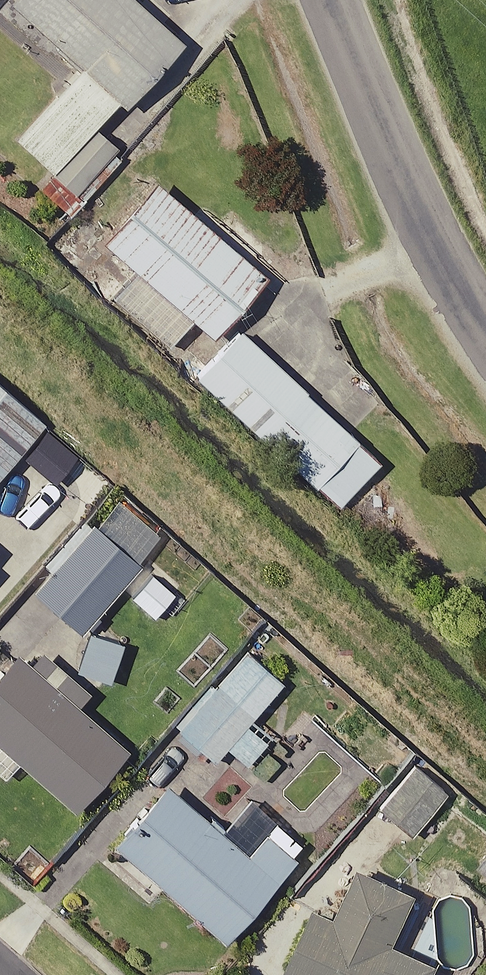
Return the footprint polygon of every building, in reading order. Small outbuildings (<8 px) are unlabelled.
[(183,42),(138,0),(14,0),(125,104),(183,42)] [(76,73),(16,137),(53,171),(112,107),(76,73)] [(104,238),(213,334),(265,275),(156,179),(104,238)] [(380,461),(240,330),(197,376),(336,507),(380,461)] [(41,420),(0,384),(0,466),(41,420)] [(143,565),(94,522),(34,589),(83,632),(143,565)] [(16,649),(0,667),(0,744),(74,809),(128,748),(16,649)] [(178,728),(214,759),(283,682),(247,650),(178,728)] [(446,793),(415,765),(380,804),(412,832),(446,793)] [(112,840),(224,939),(277,878),(165,780),(112,840)] [(438,963),(394,944),(418,889),(356,863),(335,910),(313,901),(281,974),(432,974),(438,963)]
